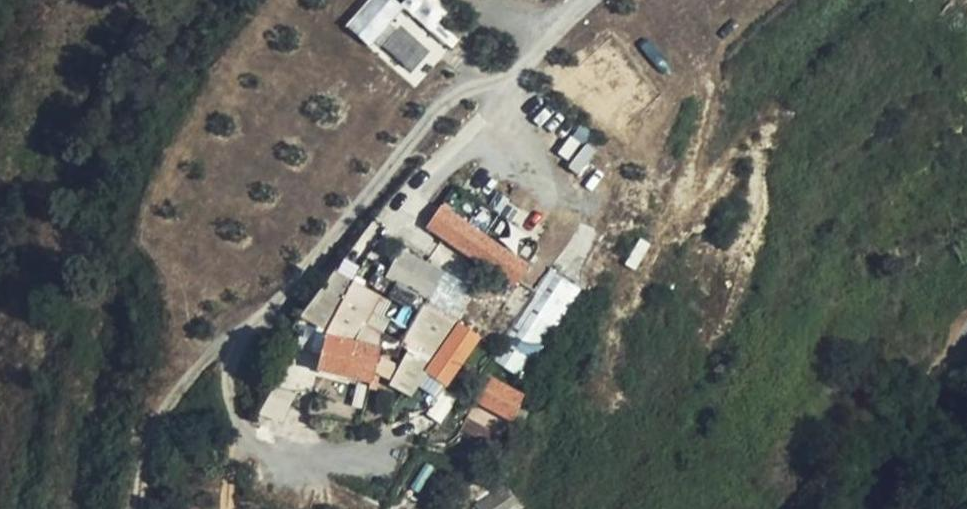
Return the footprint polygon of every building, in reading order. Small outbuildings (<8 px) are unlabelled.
[(448,9),(437,0),(406,0),(404,3),(400,0),(368,0),(348,24),(420,83),(458,36),(439,21),(448,9)] [(533,258),(445,201),(431,222),(519,279),(533,258)] [(404,250),(390,273),(432,294),(434,297),(448,272),(404,250)] [(377,293),(335,267),(306,314),(348,341),(377,293)] [(508,346),(542,359),(582,292),(554,272),(508,346)] [(432,294),(390,273),(387,277),(428,301),(430,302),(434,297),(432,294)] [(425,369),(460,321),(426,304),(402,348),(399,353),(425,369)] [(444,383),(478,335),(460,320),(460,321),(425,369),(444,383)] [(373,384),(381,348),(348,341),(326,335),(319,370),(373,384)] [(526,383),(542,359),(508,346),(496,364),(526,383)] [(521,400),(489,379),(475,401),(508,421),(521,400)] [(508,487),(478,508),(479,508),(525,508),(508,487)]
